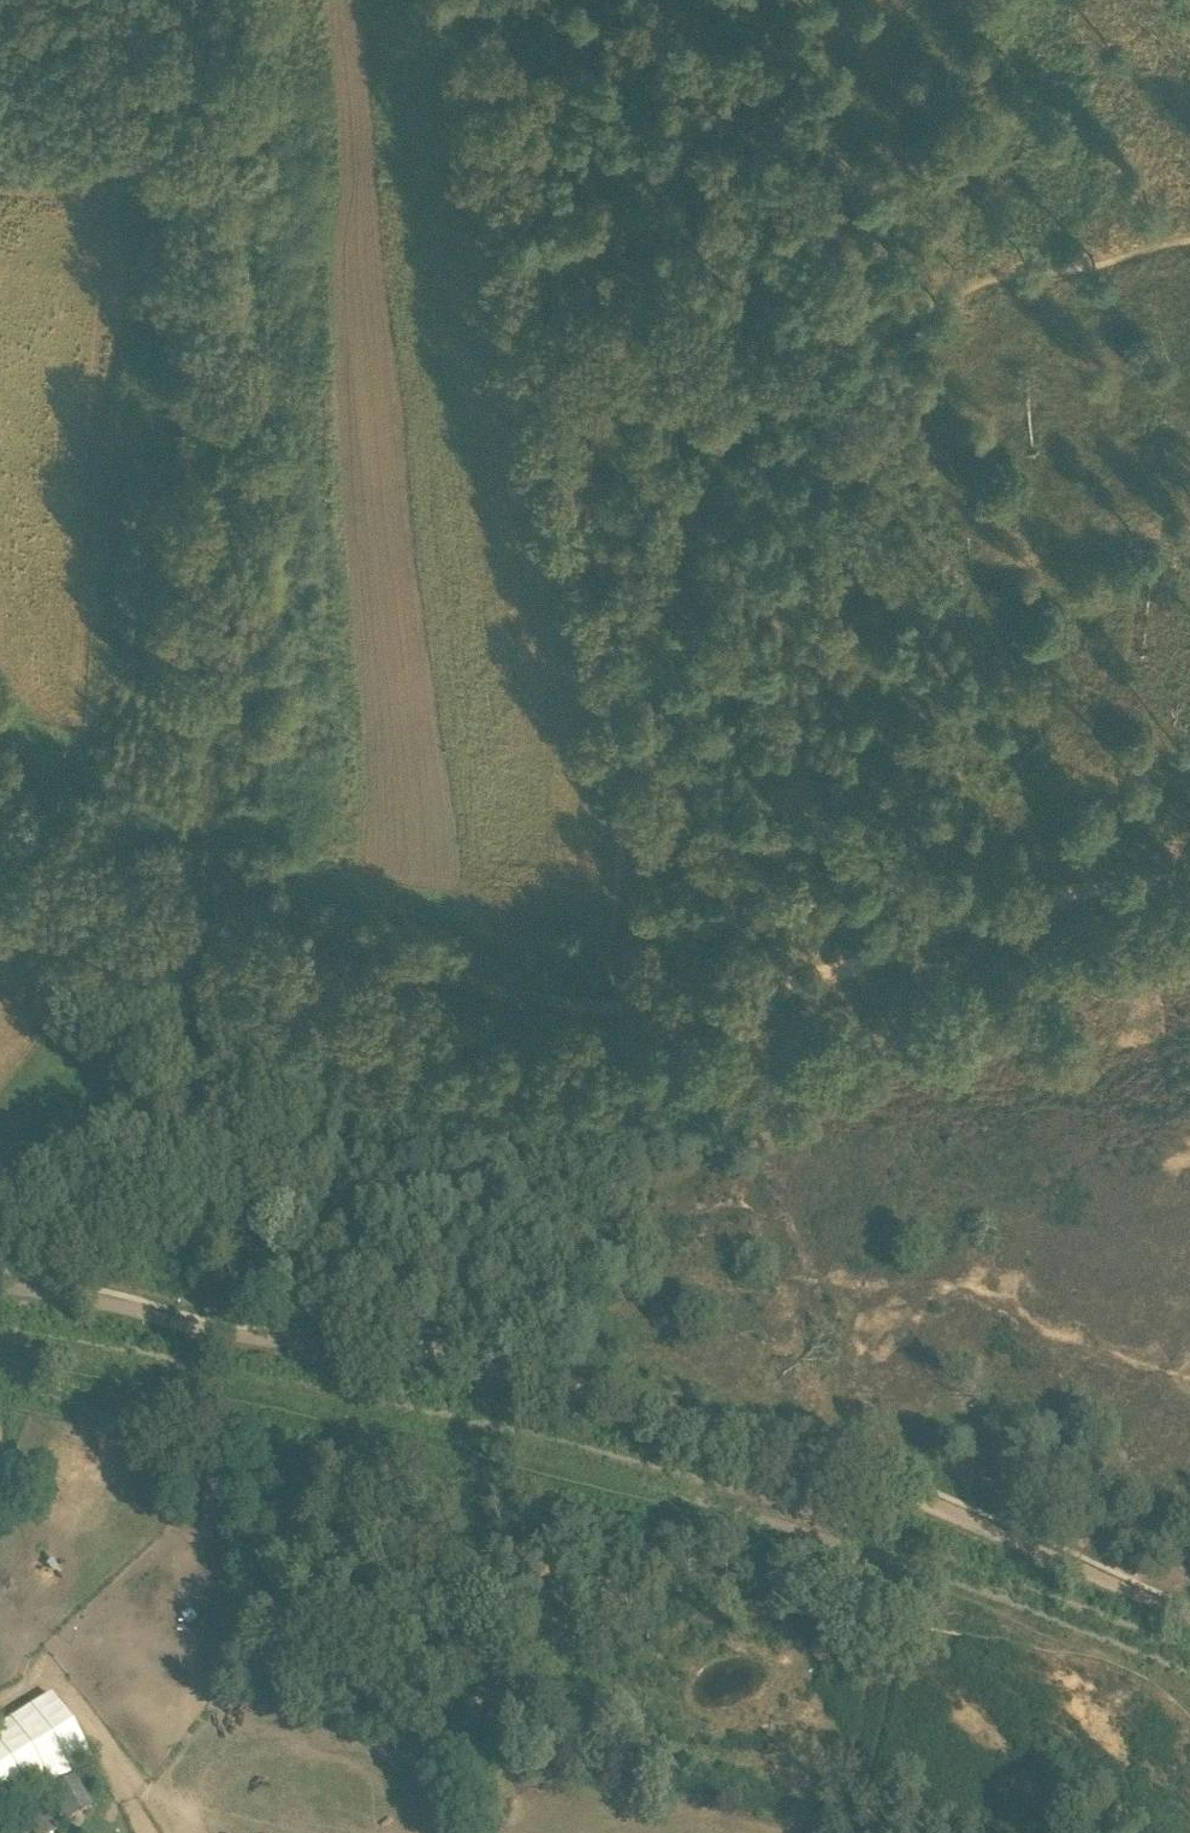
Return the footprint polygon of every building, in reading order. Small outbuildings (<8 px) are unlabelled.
[(0,1725),(0,1814),(93,1758),(53,1693),(0,1725)] [(75,1779),(52,1792),(65,1813),(88,1800),(75,1779)] [(27,1818),(36,1832),(41,1832),(55,1825),(45,1808),(27,1818)] [(1,1832),(26,1832),(20,1822),(1,1832)]
